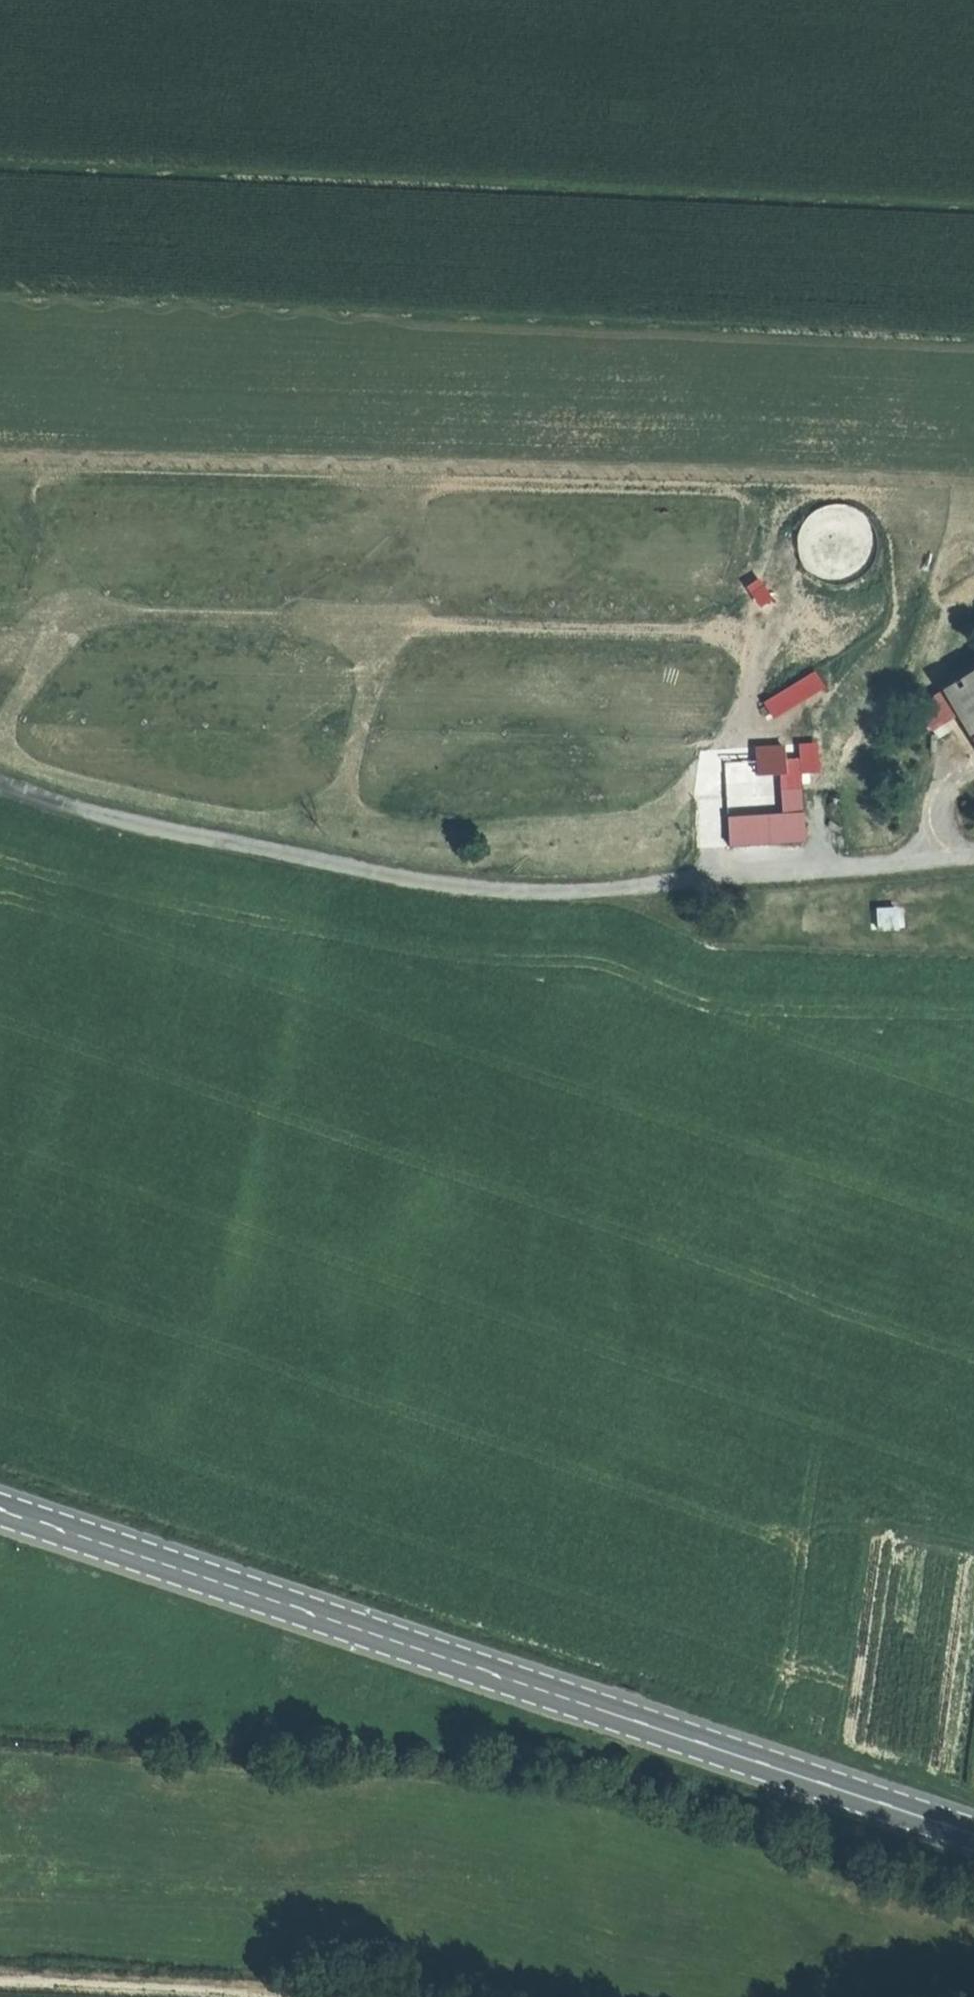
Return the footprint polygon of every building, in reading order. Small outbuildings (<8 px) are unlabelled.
[(775,715),(830,686),(821,669),(766,698),(775,715)] [(940,694),(961,726),(973,718),(973,673),(940,694)] [(765,795),(729,798),(733,846),(811,840),(804,754),(781,756),(782,773),(763,774),(765,795)]
